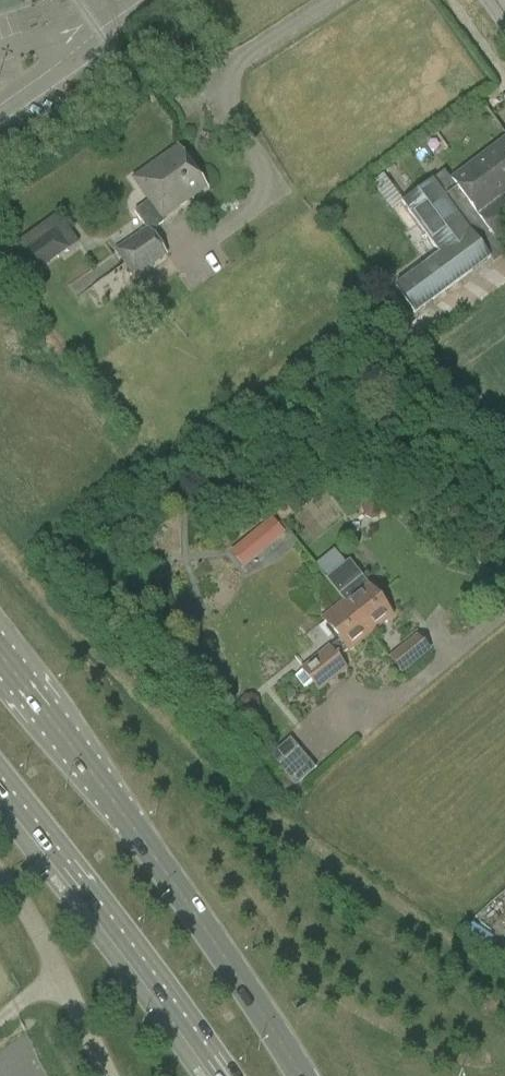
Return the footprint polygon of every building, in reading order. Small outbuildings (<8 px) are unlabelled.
[(395,287),(415,314),(488,259),(480,248),(493,238),(495,241),(504,234),(504,205),(500,198),(504,194),(504,140),(451,181),(453,184),(440,193),(431,181),(401,203),(410,216),(439,255),(395,287)] [(167,256),(148,229),(161,220),(206,188),(177,148),(132,179),(148,202),(133,213),(145,229),(113,252),(133,280),(167,256)] [(23,249),(9,259),(3,263),(19,285),(50,264),(79,244),(70,231),(58,214),(19,242),(23,249)] [(388,290),(376,299),(400,332),(413,323),(388,290)] [(268,505),(282,522),(295,512),(281,495),(268,505)] [(383,511),(381,503),(374,499),(366,501),(361,509),(364,517),(371,521),(379,519),(383,511)] [(236,549),(230,554),(242,568),(248,563),(273,541),(280,536),(283,533),(272,519),(236,549)] [(348,562),(326,580),(343,603),(344,602),(369,633),(391,616),(366,584),(348,562)] [(302,672),(296,677),(304,687),(310,682),(317,691),(345,669),(337,659),(369,633),(344,602),(343,603),(322,620),(338,641),(301,670),(302,672)] [(401,675),(430,651),(428,650),(416,635),(388,658),(401,675)] [(260,707),(258,699),(252,694),(243,695),(238,702),(240,710),(247,715),(255,714),(260,707)] [(269,755),(295,786),(316,769),(290,738),(269,755)]
